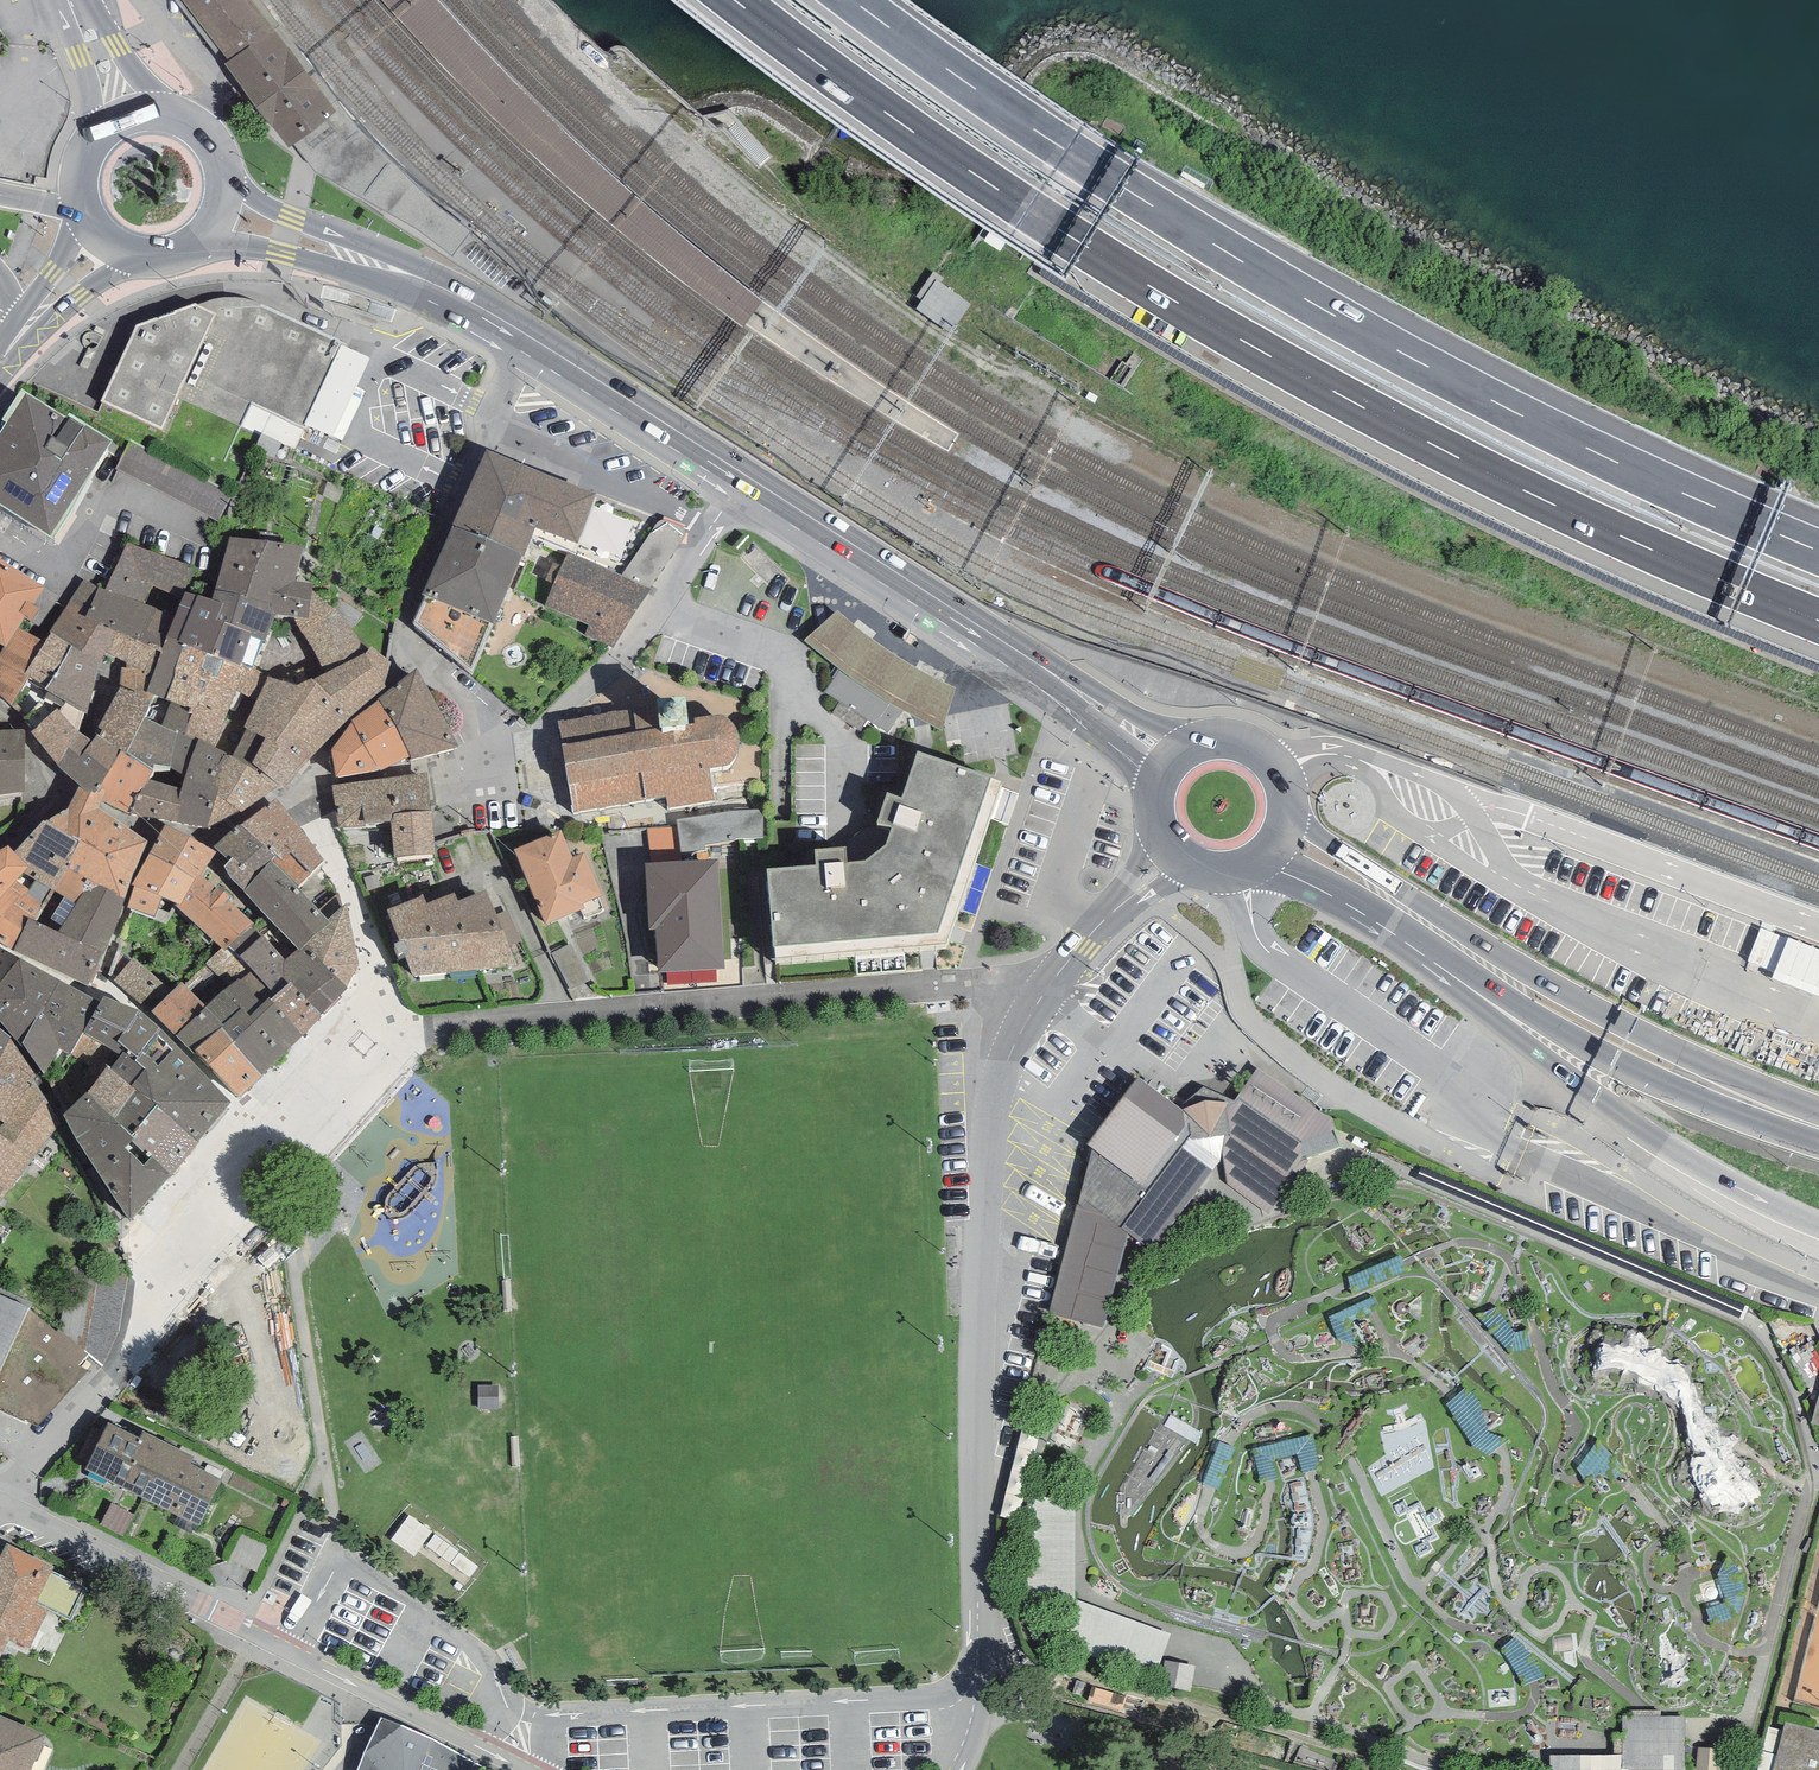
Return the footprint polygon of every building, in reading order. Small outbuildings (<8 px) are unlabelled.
[(228,61),(272,28),(250,0),(182,0),(228,61)] [(294,145),(316,173),(417,229),(453,255),(471,231),(436,204),(347,116),(258,0),(250,0),(272,28),(336,111),(294,145)] [(397,17),(452,77),(511,135),(555,175),(596,212),(670,273),(744,326),(766,297),(694,243),(623,181),(583,144),(541,104),(486,49),(442,0),(383,0),(397,17)] [(336,111),(272,28),(228,61),(225,63),(289,148),(294,145),(336,111)] [(916,309),(952,333),(972,303),(936,279),(916,309)] [(195,303),(138,325),(101,402),(162,430),(176,398),(241,427),(252,403),(302,427),(303,424),(341,345),(343,342),(251,300),(239,298),(227,297),(216,297),(203,301),(195,303)] [(370,359),(341,345),(303,424),(331,436),(370,359)] [(26,393),(0,434),(0,504),(53,539),(112,441),(68,414),(66,418),(26,393)] [(225,513),(235,485),(130,445),(119,473),(225,513)] [(453,525),(520,555),(524,558),(535,528),(554,478),(486,449),(453,525)] [(577,543),(596,493),(554,478),(535,528),(577,543)] [(666,515),(629,567),(652,584),(689,531),(666,515)] [(413,623),(472,674),(520,555),(453,525),(422,593),(425,595),(413,623)] [(294,616),(308,618),(311,591),(312,583),(294,581),(302,547),(230,536),(216,588),(271,604),(276,614),(294,616)] [(186,592),(195,568),(127,543),(105,589),(98,587),(85,580),(50,631),(82,651),(99,623),(163,649),(169,635),(186,592)] [(650,590),(569,553),(546,605),(590,625),(584,636),(613,648),(650,590)] [(0,555),(0,643),(5,646),(18,627),(26,615),(33,605),(44,587),(1,559),(2,557),(0,555)] [(242,663),(253,667),(262,640),(265,641),(276,614),(271,604),(216,588),(212,599),(186,592),(169,635),(241,667),(242,663)] [(231,757),(280,786),(285,787),(349,718),(382,690),(386,687),(391,661),(372,646),(365,653),(359,637),(311,591),(308,618),(294,616),(296,621),(326,673),(299,685),(269,677),(256,702),(244,727),(247,728),(231,757)] [(32,619),(39,609),(33,605),(26,615),(32,619)] [(805,640),(840,670),(903,711),(941,731),(955,688),(911,665),(874,640),(838,610),(805,640)] [(85,711),(87,712),(101,662),(109,654),(126,662),(152,674),(163,649),(99,623),(82,651),(50,631),(46,643),(24,674),(28,676),(45,690),(66,701),(85,711)] [(0,655),(0,695),(11,705),(28,676),(24,674),(46,643),(18,627),(5,646),(0,655)] [(256,702),(269,677),(253,667),(242,663),(241,667),(169,635),(163,649),(152,674),(147,691),(156,695),(192,711),(186,734),(197,739),(215,747),(237,690),(256,702)] [(102,730),(99,735),(121,751),(127,754),(156,695),(147,691),(152,674),(126,662),(127,667),(121,667),(120,686),(98,727),(102,730)] [(458,747),(417,668),(377,699),(378,700),(410,756),(412,760),(458,747)] [(903,711),(840,670),(824,692),(889,734),(903,711)] [(156,695),(127,754),(152,770),(148,778),(180,788),(197,739),(186,734),(192,711),(156,695)] [(558,720),(574,813),(667,796),(668,808),(715,799),(710,768),(728,765),(730,762),(735,757),(738,748),(739,739),(737,728),(730,719),(722,715),(694,718),(695,723),(689,724),(684,697),(657,699),(657,705),(558,720)] [(380,771),(410,756),(378,700),(352,721),(331,750),(336,777),(379,769),(380,771)] [(78,732),(85,711),(66,701),(59,711),(57,708),(30,732),(58,764),(78,732)] [(24,791),(25,729),(0,730),(0,794),(24,791)] [(100,784),(121,751),(99,735),(97,734),(92,742),(78,732),(58,764),(79,786),(88,794),(91,790),(94,793),(99,786),(100,784)] [(227,754),(228,752),(215,747),(197,739),(180,788),(148,778),(130,814),(208,827),(227,754)] [(102,800),(130,814),(148,778),(152,770),(127,754),(121,751),(100,784),(99,786),(106,791),(102,800)] [(816,866),(768,869),(775,958),(946,944),(950,932),(1002,781),(917,752),(901,797),(887,793),(878,823),(892,827),(886,844),(865,861),(846,862),(844,848),(815,851),(816,866)] [(242,812),(280,786),(231,757),(227,754),(208,827),(239,810),(242,812)] [(427,772),(333,785),(339,828),(366,826),(366,823),(392,821),(394,858),(435,854),(432,811),(431,811),(427,772)] [(67,809),(45,822),(79,842),(68,869),(101,885),(125,898),(132,872),(148,841),(99,808),(100,804),(102,800),(106,791),(100,784),(94,793),(91,790),(88,794),(79,786),(74,794),(67,809)] [(298,886),(325,860),(301,828),(275,799),(239,824),(275,855),(272,860),(298,886)] [(682,841),(767,838),(765,810),(681,813),(682,841)] [(84,892),(101,885),(68,869),(79,842),(45,822),(42,820),(14,852),(28,867),(23,872),(77,902),(84,892)] [(239,824),(214,846),(229,861),(224,866),(231,878),(245,890),(244,892),(298,948),(300,950),(307,944),(330,924),(328,920),(298,886),(272,860),(275,855),(239,824)] [(165,825),(150,852),(195,879),(197,877),(201,876),(216,851),(165,825)] [(681,847),(681,825),(653,826),(654,848),(681,847)] [(515,849),(547,924),(584,908),(582,904),(602,895),(583,852),(573,857),(561,829),(515,849)] [(16,880),(23,872),(28,867),(14,852),(8,845),(0,849),(0,897),(16,880)] [(181,905),(195,879),(150,852),(132,885),(135,886),(128,908),(155,917),(162,897),(178,904),(181,905)] [(719,860),(645,863),(649,929),(656,929),(659,971),(667,971),(716,969),(725,969),(719,860)] [(251,924),(253,922),(228,899),(231,896),(219,886),(216,888),(201,876),(197,877),(195,879),(181,905),(178,904),(176,906),(224,951),(229,946),(251,924)] [(14,951),(29,918),(34,920),(41,904),(28,894),(29,890),(16,880),(0,897),(0,942),(14,951)] [(29,918),(14,951),(88,985),(89,982),(102,955),(104,955),(125,898),(101,885),(84,892),(77,902),(58,931),(34,920),(29,918)] [(486,890),(458,900),(486,968),(517,965),(486,890)] [(454,971),(486,968),(458,900),(455,893),(426,903),(454,971)] [(414,975),(454,971),(426,903),(423,895),(388,910),(399,942),(394,944),(399,954),(403,952),(414,975)] [(307,944),(347,989),(359,965),(347,903),(328,920),(330,924),(307,944)] [(290,980),(322,1014),(347,989),(307,944),(300,950),(298,948),(284,959),(251,924),(229,946),(253,971),(274,995),(290,980)] [(1749,972),(1818,988),(1818,944),(1759,930),(1749,972)] [(0,983),(0,1021),(2,1023),(22,1047),(24,1046),(44,1074),(59,1049),(70,1055),(100,1002),(20,958),(0,983)] [(134,958),(114,980),(151,1011),(172,992),(134,958)] [(717,983),(716,969),(667,971),(667,985),(717,983)] [(233,1044),(262,1075),(304,1035),(270,998),(274,995),(253,971),(242,981),(239,977),(206,1006),(224,1025),(221,1027),(235,1042),(233,1044)] [(270,998),(304,1035),(322,1014),(290,980),(274,995),(270,998)] [(206,1006),(182,982),(173,991),(151,1011),(175,1035),(196,1054),(198,1053),(195,1050),(221,1027),(224,1025),(206,1006)] [(160,1028),(138,1010),(104,996),(100,1002),(70,1055),(101,1074),(107,1066),(110,1069),(126,1049),(136,1057),(160,1028)] [(198,1053),(238,1097),(262,1075),(233,1044),(235,1042),(221,1027),(195,1050),(198,1053)] [(0,1028),(0,1059),(10,1038),(11,1037),(0,1028)] [(157,1103),(198,1144),(231,1102),(160,1028),(136,1057),(126,1049),(110,1069),(136,1089),(157,1103)] [(32,1158),(59,1123),(33,1079),(36,1076),(10,1038),(0,1059),(0,1120),(4,1123),(0,1131),(0,1135),(32,1158)] [(152,1157),(171,1175),(198,1144),(157,1103),(136,1089),(110,1069),(107,1066),(101,1074),(87,1091),(133,1139),(131,1141),(143,1151),(145,1149),(152,1157)] [(1234,1101),(1226,1096),(1229,1133),(1225,1135),(1222,1155),(1227,1183),(1269,1214),(1308,1160),(1341,1147),(1332,1117),(1320,1111),(1257,1067),(1234,1101)] [(1089,1141),(1087,1144),(1093,1148),(1080,1195),(1121,1227),(1191,1135),(1183,1109),(1179,1107),(1147,1084),(1138,1077),(1099,1127),(1089,1141)] [(1203,1086),(1179,1107),(1183,1109),(1191,1135),(1121,1227),(1127,1232),(1150,1249),(1220,1162),(1222,1155),(1225,1135),(1229,1133),(1226,1096),(1203,1086)] [(129,1221),(171,1175),(152,1157),(143,1165),(124,1148),(131,1141),(133,1139),(87,1091),(64,1115),(76,1139),(129,1221)] [(32,1158),(0,1135),(0,1202),(32,1158)] [(1121,1227),(1080,1195),(1065,1250),(1065,1253),(1049,1313),(1103,1328),(1127,1232),(1121,1227)] [(0,1295),(0,1410),(37,1425),(88,1371),(79,1365),(89,1355),(29,1307),(0,1295)] [(1812,1341),(1786,1357),(1800,1387),(1818,1391),(1818,1347),(1812,1341)] [(83,1470),(144,1500),(171,1445),(142,1429),(139,1436),(108,1420),(83,1470)] [(196,1457),(171,1445),(144,1500),(199,1526),(224,1479),(193,1463),(196,1457)] [(122,1537),(135,1516),(112,1503),(100,1524),(122,1537)] [(8,1641),(17,1645),(18,1642),(29,1648),(48,1610),(36,1604),(52,1571),(55,1566),(7,1543),(0,1556),(0,1656),(8,1641)] [(52,1571),(36,1604),(48,1610),(70,1621),(87,1588),(52,1571)] [(1071,1602),(1057,1642),(1156,1677),(1172,1631),(1076,1597),(1071,1602)] [(1195,1663),(1164,1659),(1161,1686),(1191,1691),(1195,1663)] [(0,1716),(0,1769),(31,1769),(46,1735),(0,1716)] [(1622,1717),(1623,1755),(1685,1755),(1685,1734),(1685,1717),(1647,1717),(1622,1717)] [(381,1718),(365,1752),(357,1769),(484,1769),(485,1768),(432,1738),(381,1718)] [(1785,1723),(1777,1753),(1773,1769),(1818,1769),(1818,1731),(1785,1723)] [(1694,1749),(1693,1769),(1719,1769),(1720,1751),(1694,1749)] [(1549,1755),(1549,1769),(1685,1769),(1685,1755),(1623,1755),(1592,1755),(1549,1755)]
